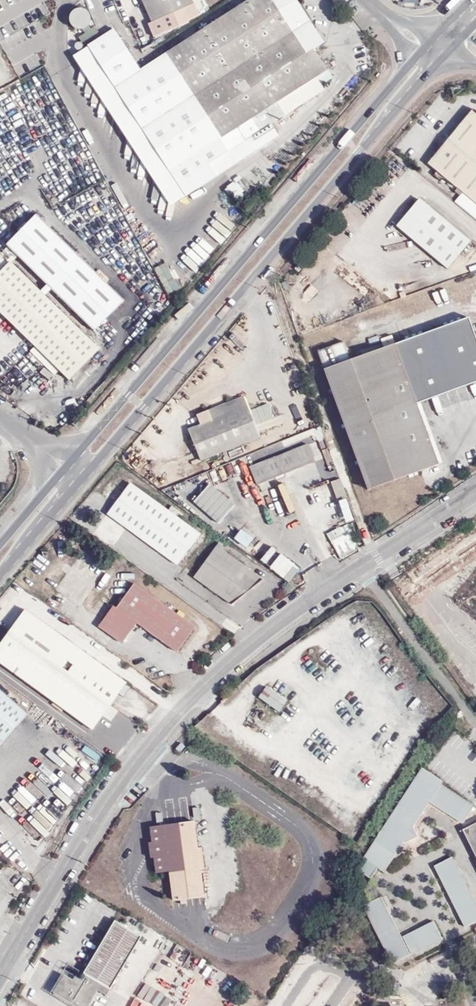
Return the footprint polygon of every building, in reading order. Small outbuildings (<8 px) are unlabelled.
[(124,136),(171,209),(280,137),(272,124),(326,90),(323,85),(333,78),(328,70),(327,71),(313,49),(324,42),(297,0),(249,0),(141,70),(113,28),(73,57),(124,136)] [(147,24),(153,37),(169,30),(170,31),(190,22),(189,20),(198,16),(192,4),(191,0),(141,0),(151,22),(147,24)] [(17,75),(40,68),(37,56),(14,63),(17,75)] [(471,110),(428,163),(475,203),(475,114),(471,110)] [(422,200),(398,228),(447,268),(470,242),(422,200)] [(17,255),(73,310),(96,332),(125,301),(116,292),(43,221),(37,214),(18,233),(7,245),(9,247),(17,255)] [(17,255),(9,247),(0,256),(0,272),(10,262),(17,255)] [(99,349),(10,262),(0,272),(0,312),(69,380),(99,349)] [(368,490),(438,464),(417,405),(475,385),(475,342),(469,319),(350,361),(343,342),(317,351),(368,490)] [(187,431),(199,460),(259,437),(243,397),(196,416),(200,426),(187,431)] [(264,502),(257,485),(314,461),(307,443),(232,474),(246,509),(264,502)] [(322,478),(330,475),(323,459),(315,462),(322,478)] [(330,482),(337,500),(346,497),(339,479),(330,482)] [(177,564),(199,534),(178,519),(168,511),(129,483),(124,491),(116,501),(108,514),(177,564)] [(118,487),(111,498),(116,501),(124,491),(118,487)] [(217,525),(233,508),(210,487),(194,503),(217,525)] [(181,515),(171,507),(168,511),(178,519),(181,515)] [(340,528),(326,536),(340,559),(354,550),(340,528)] [(232,605),(261,580),(216,547),(194,577),(232,605)] [(279,551),(267,566),(287,582),(299,567),(279,551)] [(116,608),(113,606),(111,609),(132,625),(134,627),(136,623),(176,652),(193,627),(134,584),(116,608)] [(99,626),(121,643),(134,627),(132,625),(111,609),(99,626)] [(127,684),(25,610),(7,635),(0,645),(0,664),(92,731),(127,684)] [(285,704),(266,689),(259,699),(278,713),(285,704)] [(0,690),(0,732),(6,738),(27,714),(0,690)] [(461,823),(473,806),(441,785),(443,781),(421,767),(362,859),(358,870),(370,879),(377,868),(385,874),(404,841),(416,837),(413,828),(430,803),(461,823)] [(197,848),(193,821),(163,825),(169,871),(173,901),(203,897),(200,870),(197,848)] [(464,829),(475,854),(475,823),(464,829)] [(154,858),(156,873),(169,871),(163,825),(150,827),(152,842),(152,847),(149,848),(149,853),(153,853),(154,858)] [(434,867),(466,928),(475,923),(475,906),(453,858),(434,867)] [(445,940),(433,922),(402,938),(379,898),(362,907),(392,968),(445,940)] [(97,981),(98,982),(110,989),(141,936),(115,921),(84,973),(86,975),(83,981),(76,976),(73,981),(64,976),(54,992),(77,1005),(87,1005),(94,994),(90,992),(97,981)] [(207,966),(204,971),(213,977),(217,972),(207,966)] [(108,995),(111,990),(110,989),(98,982),(95,987),(108,995)]
